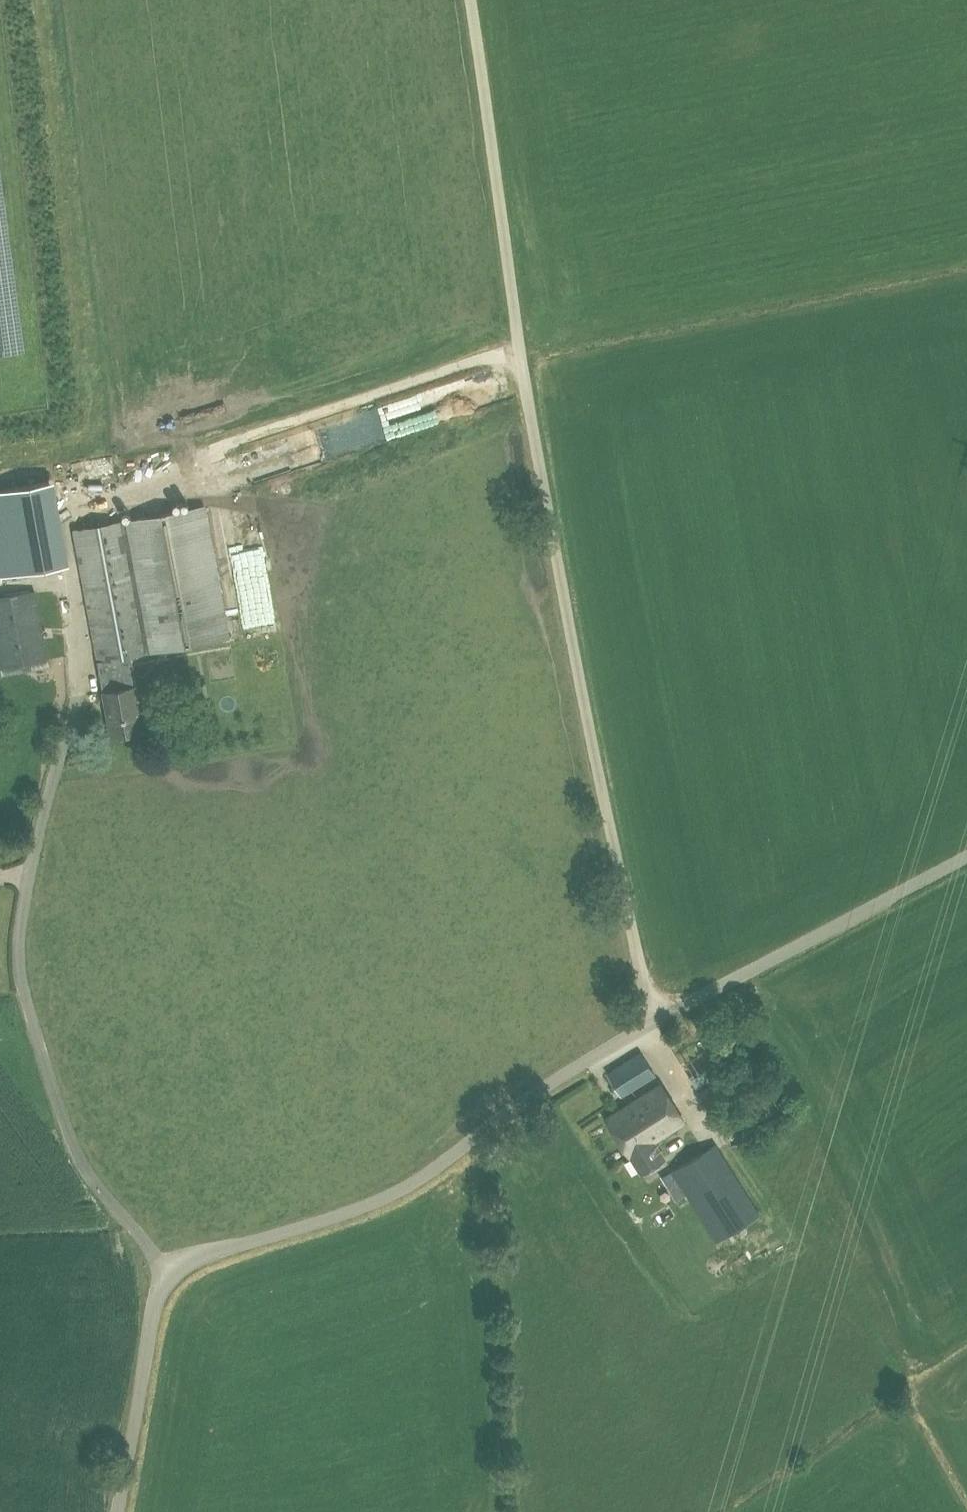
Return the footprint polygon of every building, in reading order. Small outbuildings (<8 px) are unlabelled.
[(490,370),(423,388),(430,413),(497,395),(490,370)] [(350,416),(327,420),(332,446),(354,442),(350,416)] [(297,454),(318,449),(313,433),(293,438),(297,454)] [(0,490),(0,576),(60,565),(45,482),(0,490)] [(103,691),(133,686),(127,655),(229,637),(205,507),(74,531),(84,588),(98,660),(97,660),(103,691)] [(0,598),(0,666),(0,667),(47,658),(35,592),(0,598)] [(133,686),(103,691),(103,692),(111,735),(141,730),(133,686)] [(606,1073),(620,1095),(631,1089),(654,1074),(640,1052),(606,1073)] [(706,1065),(688,1076),(696,1088),(714,1077),(706,1065)] [(684,1121),(660,1083),(637,1098),(626,1105),(606,1118),(629,1155),(630,1155),(641,1172),(664,1158),(653,1140),(684,1121)] [(715,1144),(672,1170),(716,1241),(759,1214),(715,1144)]
